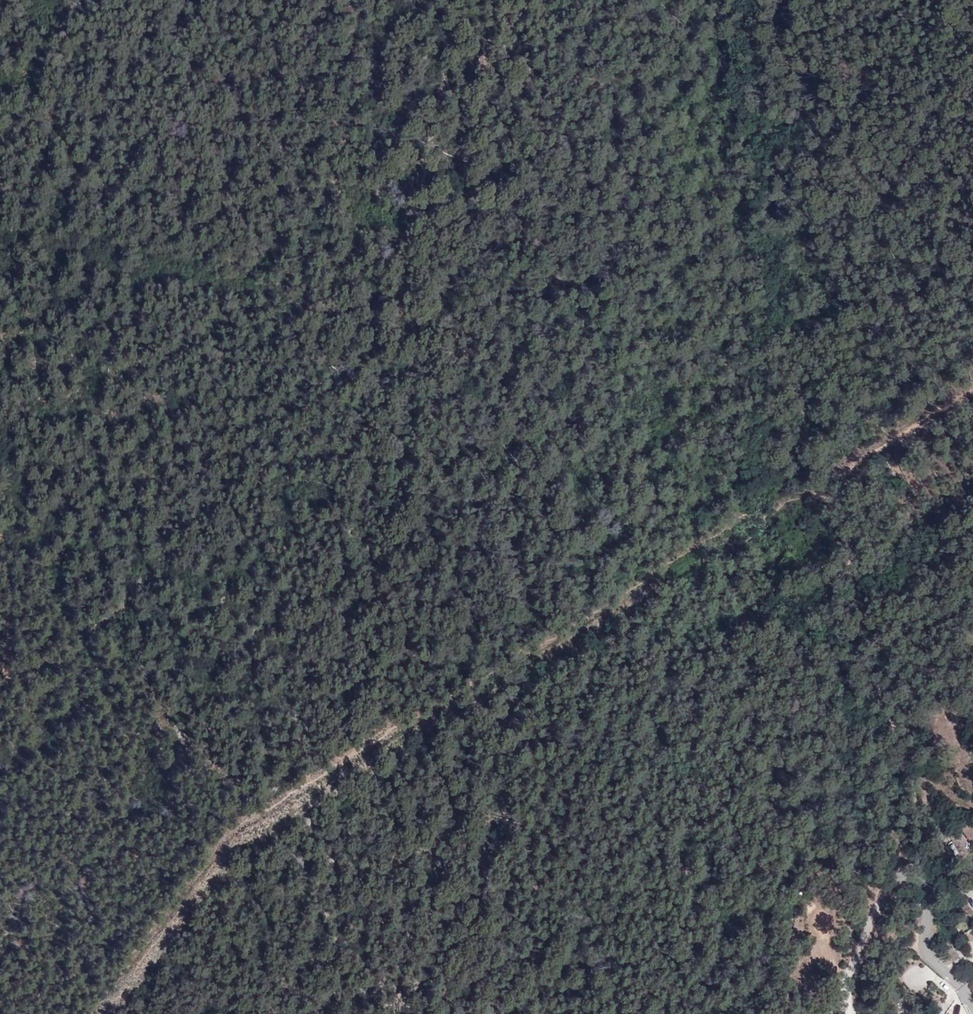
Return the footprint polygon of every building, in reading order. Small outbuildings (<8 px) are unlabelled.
[(971,840),(972,838),(972,826),(972,827),(967,821),(957,830),(962,836),(966,833),(971,840)]
